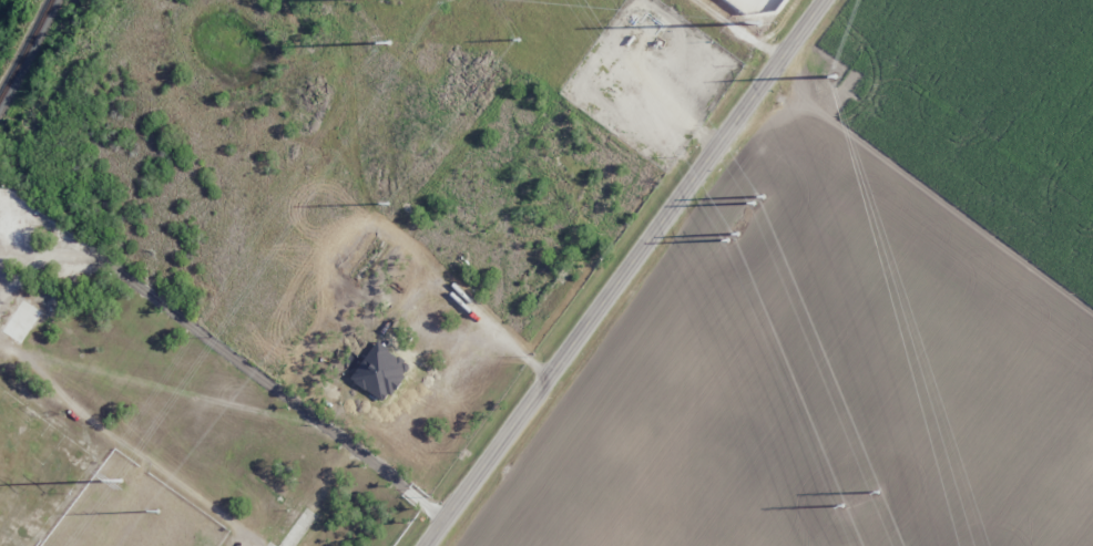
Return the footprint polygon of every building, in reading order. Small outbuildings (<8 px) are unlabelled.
[(350,379),(385,403),(411,365),(375,341),(350,379)]
